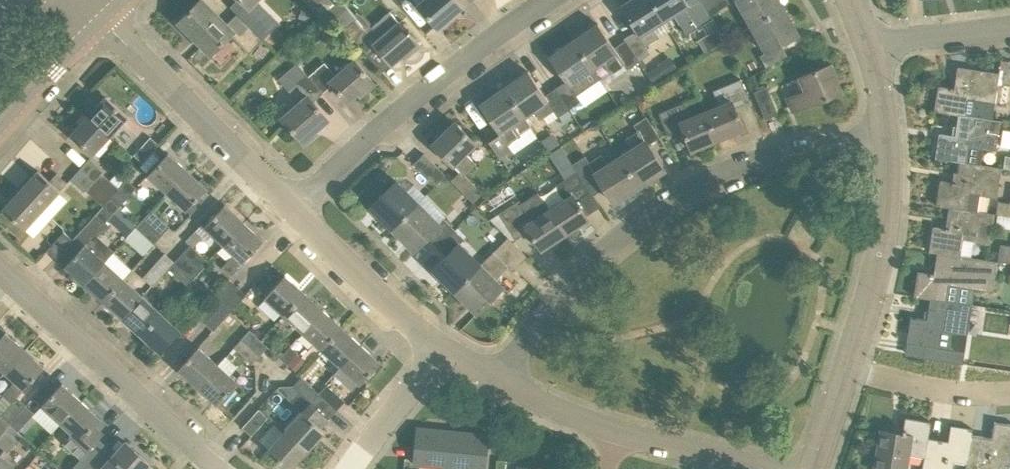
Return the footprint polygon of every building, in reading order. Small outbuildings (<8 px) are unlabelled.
[(216,12),(204,0),(200,0),(178,22),(211,55),(232,34),(250,52),(263,39),(244,21),(238,14),(228,24),(216,12)] [(231,7),(238,14),(244,21),(263,39),(279,23),(257,1),(257,0),(238,0),(231,7)] [(320,12),(334,2),(332,0),(311,0),(320,12)] [(367,9),(380,0),(360,0),(367,9)] [(417,3),(438,28),(462,7),(456,0),(420,0),(417,3)] [(665,22),(652,0),(630,0),(621,6),(636,31),(625,38),(626,40),(625,40),(639,62),(651,53),(646,45),(660,36),(655,28),(665,22)] [(702,3),(701,0),(652,0),(665,22),(676,15),(687,34),(713,18),(711,15),(710,16),(702,3)] [(702,3),(710,16),(711,15),(731,4),(729,0),(708,0),(702,3)] [(750,27),(784,8),(779,0),(735,0),(750,27)] [(419,45),(391,11),(372,28),(354,7),(339,20),(368,54),(377,46),(392,64),(403,54),(405,57),(419,45)] [(782,44),(799,35),(784,8),(750,27),(765,53),(760,56),(767,67),(788,54),(782,44)] [(299,18),(310,21),(312,12),(301,9),(299,18)] [(615,47),(610,40),(598,23),(573,41),(594,71),(605,63),(616,78),(639,62),(625,40),(615,47)] [(719,29),(711,33),(717,46),(726,41),(719,29)] [(584,78),(594,71),(573,41),(549,57),(566,81),(556,88),(570,109),(581,101),(582,102),(595,93),(584,78)] [(375,83),(362,67),(354,58),(335,74),(325,62),(309,76),(323,92),(332,84),(348,102),(358,92),(361,95),(375,83)] [(323,92),(309,76),(297,62),(279,78),(299,101),(280,117),(283,120),(282,121),(306,145),(319,133),(317,130),(329,119),(312,102),(323,92)] [(804,90),(788,96),(794,111),(842,92),(830,64),(799,77),(804,90)] [(666,76),(659,65),(648,72),(654,83),(666,76)] [(995,103),(1000,72),(958,66),(955,87),(939,85),(935,111),(959,115),(966,116),(966,115),(969,99),(995,103)] [(545,95),(540,87),(529,71),(504,88),(525,119),(526,118),(535,111),(542,120),(555,111),(559,117),(560,116),(568,110),(570,109),(556,88),(545,95)] [(744,128),(735,107),(750,101),(742,79),(714,90),(719,104),(706,110),(718,139),(744,128)] [(754,92),(766,119),(778,114),(767,86),(754,92)] [(480,105),(492,121),(496,128),(485,136),(501,159),(513,151),(512,149),(522,142),(519,137),(522,135),(520,133),(531,126),(526,118),(525,119),(504,88),(480,105)] [(636,99),(642,109),(653,103),(646,93),(636,99)] [(110,136),(115,131),(128,116),(106,96),(88,115),(110,136)] [(718,139),(706,110),(690,116),(685,103),(660,113),(668,135),(683,129),(691,149),(718,139)] [(568,110),(560,116),(562,119),(563,121),(571,115),(568,110)] [(93,155),(110,136),(88,115),(71,134),(93,155)] [(1001,121),(966,115),(966,116),(959,115),(955,135),(940,133),(935,158),(951,161),(952,160),(959,161),(979,164),(981,148),(996,150),(1001,121)] [(665,170),(649,145),(661,137),(647,116),(634,125),(638,131),(626,138),(632,147),(619,155),(639,186),(665,170)] [(478,144),(470,136),(455,122),(433,144),(455,167),(456,165),(461,170),(451,180),(474,203),(484,193),(466,175),(476,164),(467,155),(478,144)] [(143,162),(160,145),(151,136),(134,154),(143,162)] [(168,192),(188,170),(168,152),(148,174),(168,192)] [(438,167),(425,153),(424,153),(414,163),(428,177),(437,185),(446,175),(438,167)] [(614,202),(639,186),(619,155),(608,162),(603,154),(590,162),(586,156),(573,164),(577,172),(586,185),(587,184),(598,177),(614,202)] [(111,197),(125,182),(116,174),(111,180),(102,172),(103,171),(90,158),(80,169),(111,197)] [(979,164),(959,161),(956,181),(940,180),(936,205),(953,208),(978,212),(978,211),(980,195),(997,197),(1001,168),(979,164)] [(566,198),(549,209),(565,234),(589,219),(577,200),(591,191),(587,184),(586,185),(577,172),(573,164),(572,163),(562,169),(568,178),(557,185),(566,198)] [(103,205),(111,197),(80,169),(72,179),(85,191),(86,189),(103,205)] [(61,190),(51,181),(39,170),(21,190),(43,210),(61,190)] [(187,210),(207,188),(188,170),(168,192),(187,210)] [(61,190),(68,182),(58,173),(51,181),(61,190)] [(111,197),(120,206),(137,188),(128,180),(126,183),(125,182),(111,197)] [(418,203),(411,195),(397,181),(370,207),(393,229),(418,203)] [(25,229),(43,210),(21,190),(3,209),(25,229)] [(515,241),(530,232),(542,249),(565,234),(549,209),(538,192),(521,202),(520,200),(491,219),(515,241)] [(57,258),(66,266),(85,283),(115,250),(99,236),(109,224),(106,221),(108,218),(120,207),(120,206),(111,197),(103,205),(104,206),(73,240),(57,258)] [(1004,202),(998,201),(996,214),(1009,216),(1009,203),(1004,202)] [(446,220),(441,225),(418,203),(393,229),(415,251),(428,237),(438,246),(455,229),(446,220)] [(204,227),(223,245),(244,221),(226,204),(204,227)] [(116,226),(127,214),(120,207),(108,218),(116,226)] [(994,214),(978,211),(978,212),(953,208),(949,228),(933,226),(929,251),(937,253),(960,255),(963,239),(989,243),(994,214)] [(144,218),(162,235),(171,226),(152,210),(144,218)] [(145,255),(155,243),(162,235),(144,218),(126,238),(145,255)] [(800,219),(788,240),(808,252),(820,231),(800,219)] [(264,239),(244,221),(223,245),(233,255),(222,267),(231,275),(264,239)] [(455,291),(482,263),(458,239),(461,236),(455,229),(438,246),(447,255),(433,269),(455,291)] [(73,240),(64,232),(48,250),(57,258),(73,240)] [(527,256),(513,242),(509,238),(483,264),(482,263),(455,291),(477,313),(503,287),(495,279),(509,266),(513,271),(527,256)] [(209,261),(193,246),(191,244),(182,253),(201,270),(209,261)] [(1009,263),(1009,245),(1001,244),(999,261),(1009,263)] [(103,300),(124,277),(106,261),(115,251),(115,250),(85,283),(103,300)] [(156,260),(148,253),(129,275),(144,288),(149,282),(142,276),(156,260)] [(168,267),(174,261),(165,253),(143,276),(152,285),(168,267)] [(187,285),(201,270),(182,253),(175,261),(174,261),(168,267),(187,285)] [(998,261),(960,255),(937,253),(934,273),(918,271),(914,296),(930,299),(930,298),(946,301),(946,300),(949,284),(993,291),(998,261)] [(284,315),(305,293),(285,275),(265,297),(284,315)] [(122,317),(143,294),(124,277),(103,300),(122,317)] [(222,305),(238,286),(230,279),(213,297),(222,305)] [(222,305),(230,312),(247,294),(238,286),(222,305)] [(303,332),(324,310),(305,293),(284,315),(303,332)] [(141,335),(162,312),(143,294),(122,317),(141,335)] [(205,323),(222,305),(213,297),(197,315),(205,323)] [(972,304),(946,300),(946,301),(930,298),(930,299),(927,319),(911,317),(907,342),(925,345),(924,357),(963,363),(965,351),(939,346),(941,330),(968,334),(972,304)] [(214,330),(223,320),(230,313),(230,312),(222,305),(205,323),(214,330)] [(322,349),(342,327),(324,310),(303,332),(322,349)] [(161,353),(182,330),(162,312),(141,335),(161,353)] [(230,313),(223,320),(231,327),(234,323),(238,320),(230,313)] [(341,366),(361,344),(342,327),(322,349),(341,366)] [(242,339),(261,355),(268,347),(250,330),(242,339)] [(25,349),(6,332),(0,338),(0,368),(5,372),(25,349)] [(253,364),(261,355),(242,339),(235,348),(253,364)] [(361,344),(341,366),(361,384),(381,362),(361,344)] [(291,345),(281,357),(288,363),(298,352),(291,345)] [(198,386),(219,363),(200,346),(179,369),(198,386)] [(31,382),(45,367),(25,349),(5,372),(16,381),(4,395),(13,403),(2,416),(0,414),(0,415),(9,424),(27,405),(17,397),(31,382)] [(298,373),(307,363),(298,354),(288,364),(298,373)] [(218,404),(239,381),(219,363),(198,386),(218,404)] [(309,383),(320,394),(327,386),(316,376),(309,383)] [(312,402),(320,394),(309,383),(302,377),(294,386),(312,402)] [(61,423),(81,400),(62,383),(42,406),(61,423)] [(338,410),(346,401),(328,385),(327,386),(320,394),(338,410)] [(322,428),(338,410),(320,394),(312,402),(304,411),(286,430),(308,451),(325,431),(322,428)] [(104,433),(95,425),(101,418),(81,400),(61,423),(72,433),(64,442),(82,458),(98,440),(104,433)] [(261,409),(268,415),(272,412),(272,405),(267,401),(261,409)] [(9,424),(11,425),(22,436),(23,435),(19,431),(35,413),(27,405),(9,424)] [(260,409),(243,427),(252,435),(269,417),(260,409)] [(9,424),(0,415),(0,437),(11,425),(9,424)] [(881,430),(875,468),(908,468),(909,463),(921,465),(922,457),(925,457),(928,438),(931,422),(906,417),(903,434),(881,430)] [(1009,464),(1009,424),(995,421),(992,437),(972,434),(966,464),(966,468),(1009,468),(1009,464)] [(951,424),(948,441),(928,438),(925,457),(923,468),(953,468),(954,462),(966,464),(972,434),(973,428),(951,424)] [(22,436),(11,425),(0,437),(0,445),(8,452),(22,436)] [(450,467),(453,432),(418,428),(414,464),(450,467)] [(308,451),(286,430),(268,450),(289,468),(291,468),(308,451)] [(489,435),(453,432),(450,467),(466,468),(485,468),(489,435)] [(152,465),(126,441),(114,455),(98,440),(82,458),(72,468),(148,468),(152,465)] [(0,454),(0,455),(0,468),(17,468),(0,454)]
